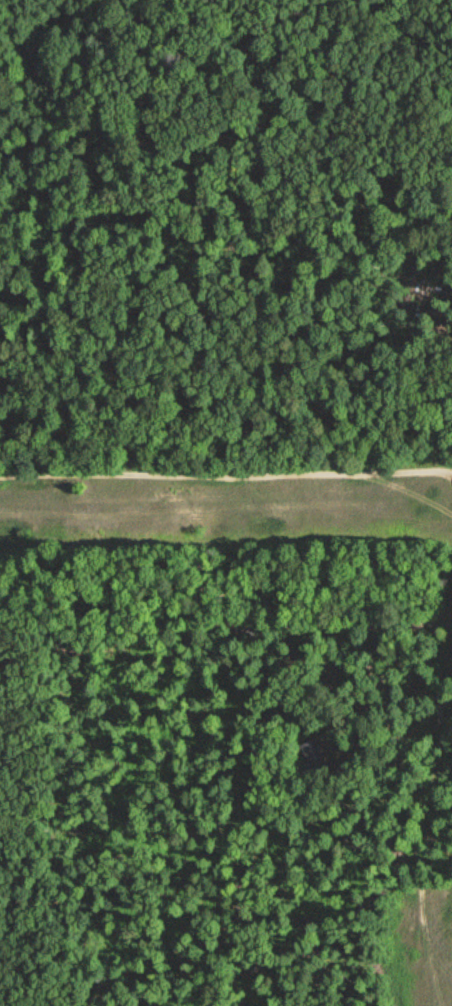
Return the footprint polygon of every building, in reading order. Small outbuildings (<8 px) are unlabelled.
[(298,745),(314,774),(330,765),(315,736),(298,745)]
